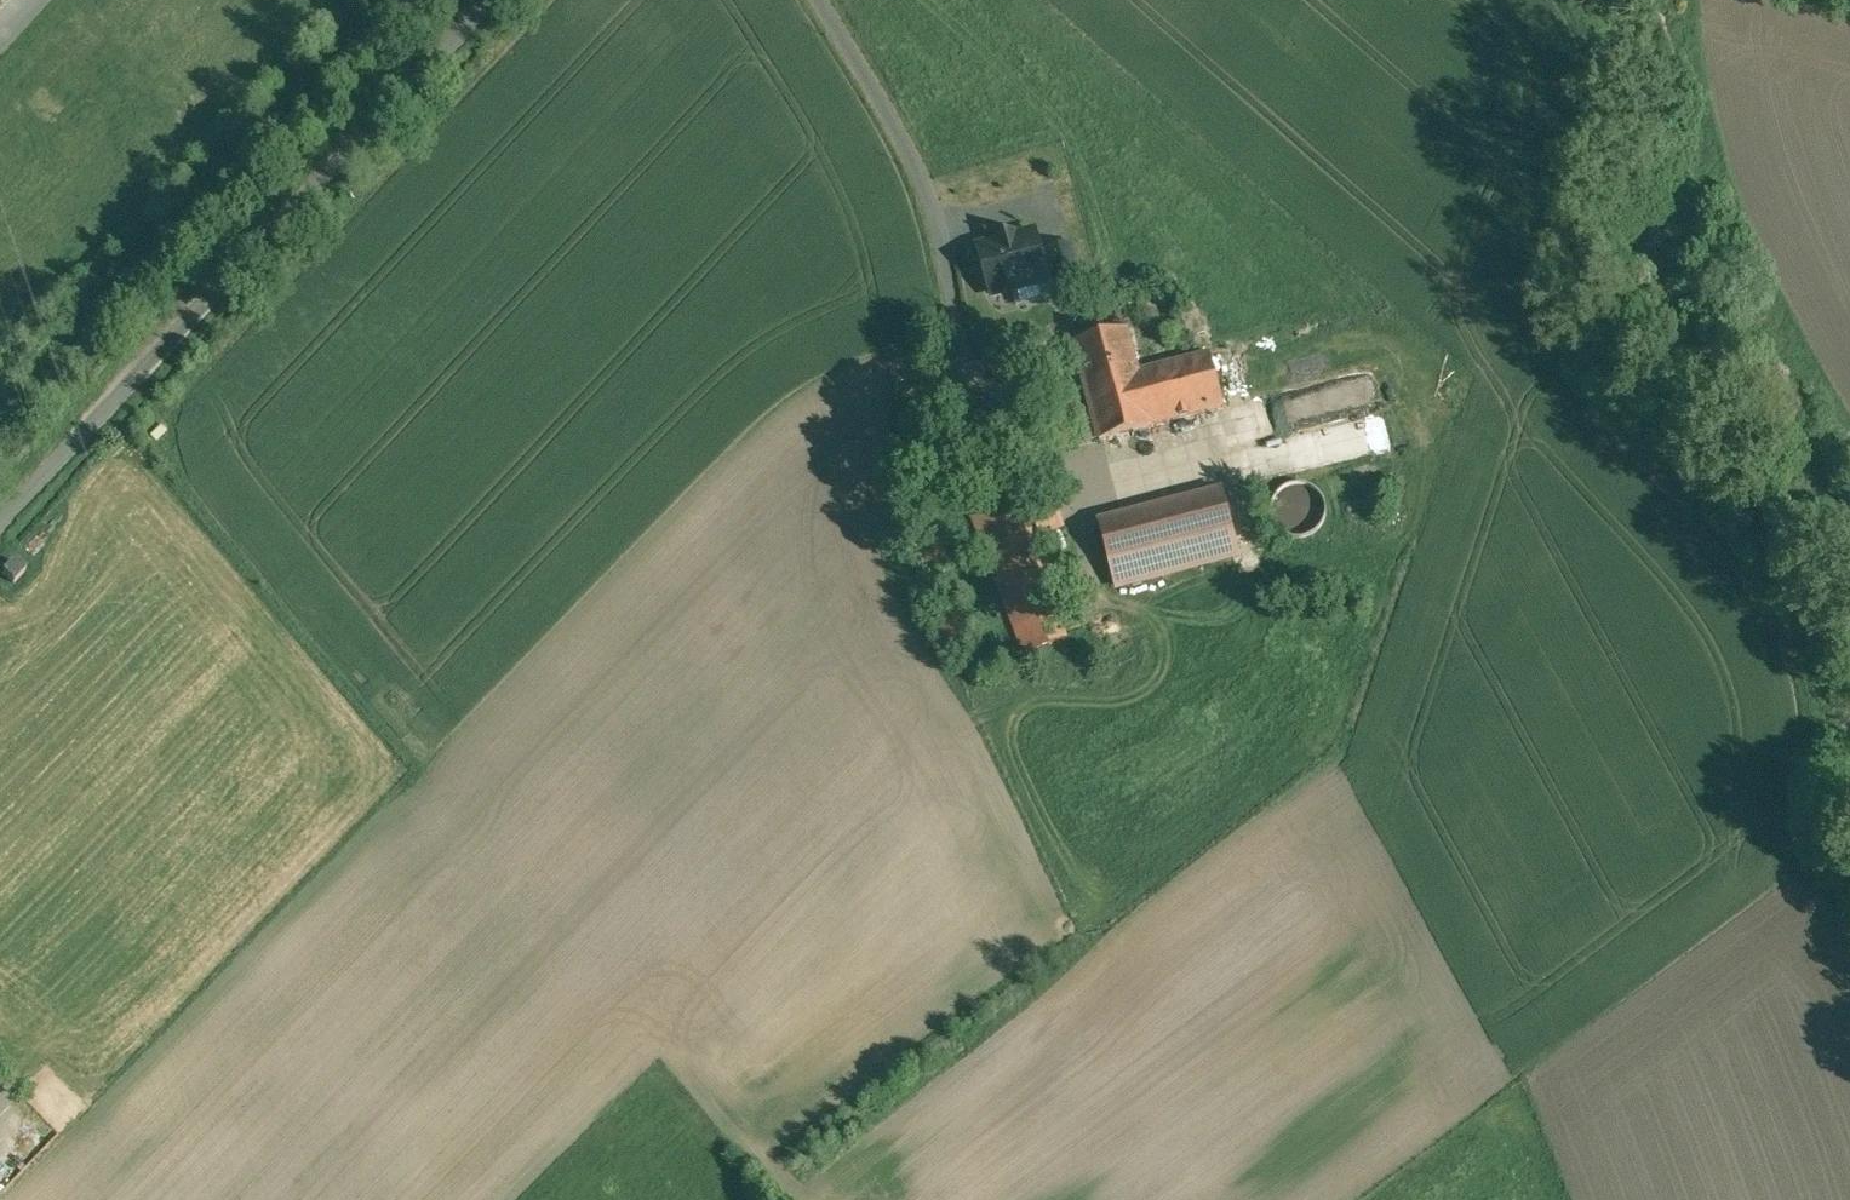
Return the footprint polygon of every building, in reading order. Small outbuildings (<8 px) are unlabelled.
[(998,243),(979,248),(992,294),(1048,280),(1047,275),(1054,273),(1049,255),(1042,257),(1036,233),(1017,238),(1016,234),(997,239),(998,243)] [(1071,246),(1048,252),(1049,255),(1054,273),(1060,295),(1083,288),(1071,246)] [(1128,330),(1074,344),(1090,404),(1145,390),(1140,372),(1128,330)] [(1145,390),(1154,428),(1225,410),(1210,353),(1140,372),(1145,390)] [(1145,390),(1090,404),(1100,442),(1154,428),(1145,390)] [(1277,489),(1279,526),(1310,525),(1308,487),(1277,489)] [(1221,490),(1099,522),(1117,587),(1239,555),(1221,490)] [(1011,499),(973,513),(1025,652),(1063,638),(1011,499)]
